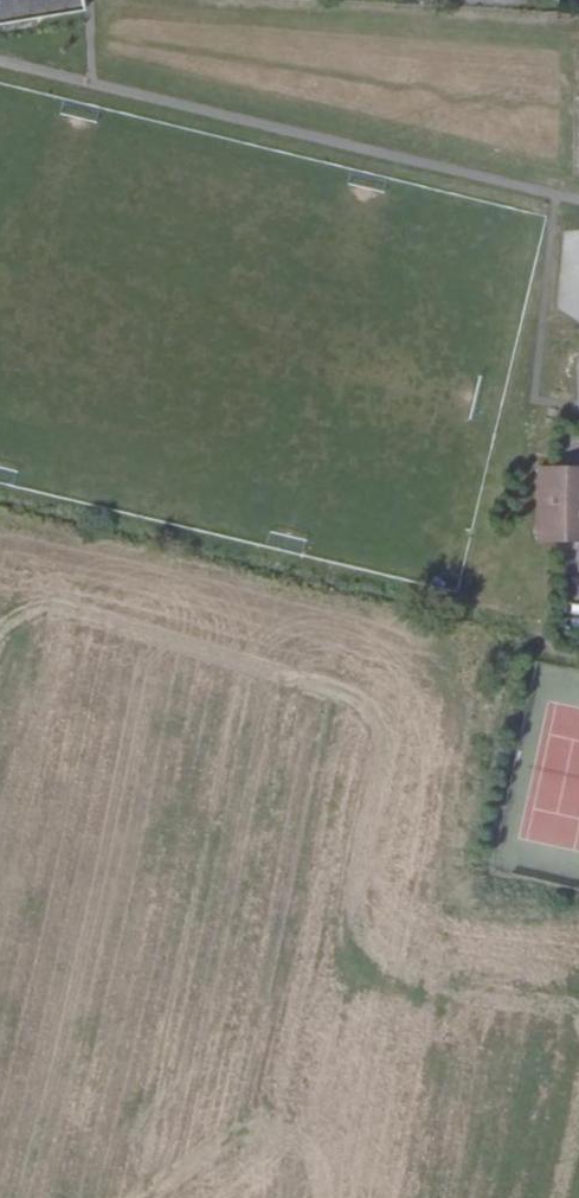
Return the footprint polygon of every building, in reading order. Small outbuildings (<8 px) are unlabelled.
[(37,11),(85,4),(84,0),(36,0),(37,11)] [(534,472),(534,538),(578,538),(578,471),(534,472)]
